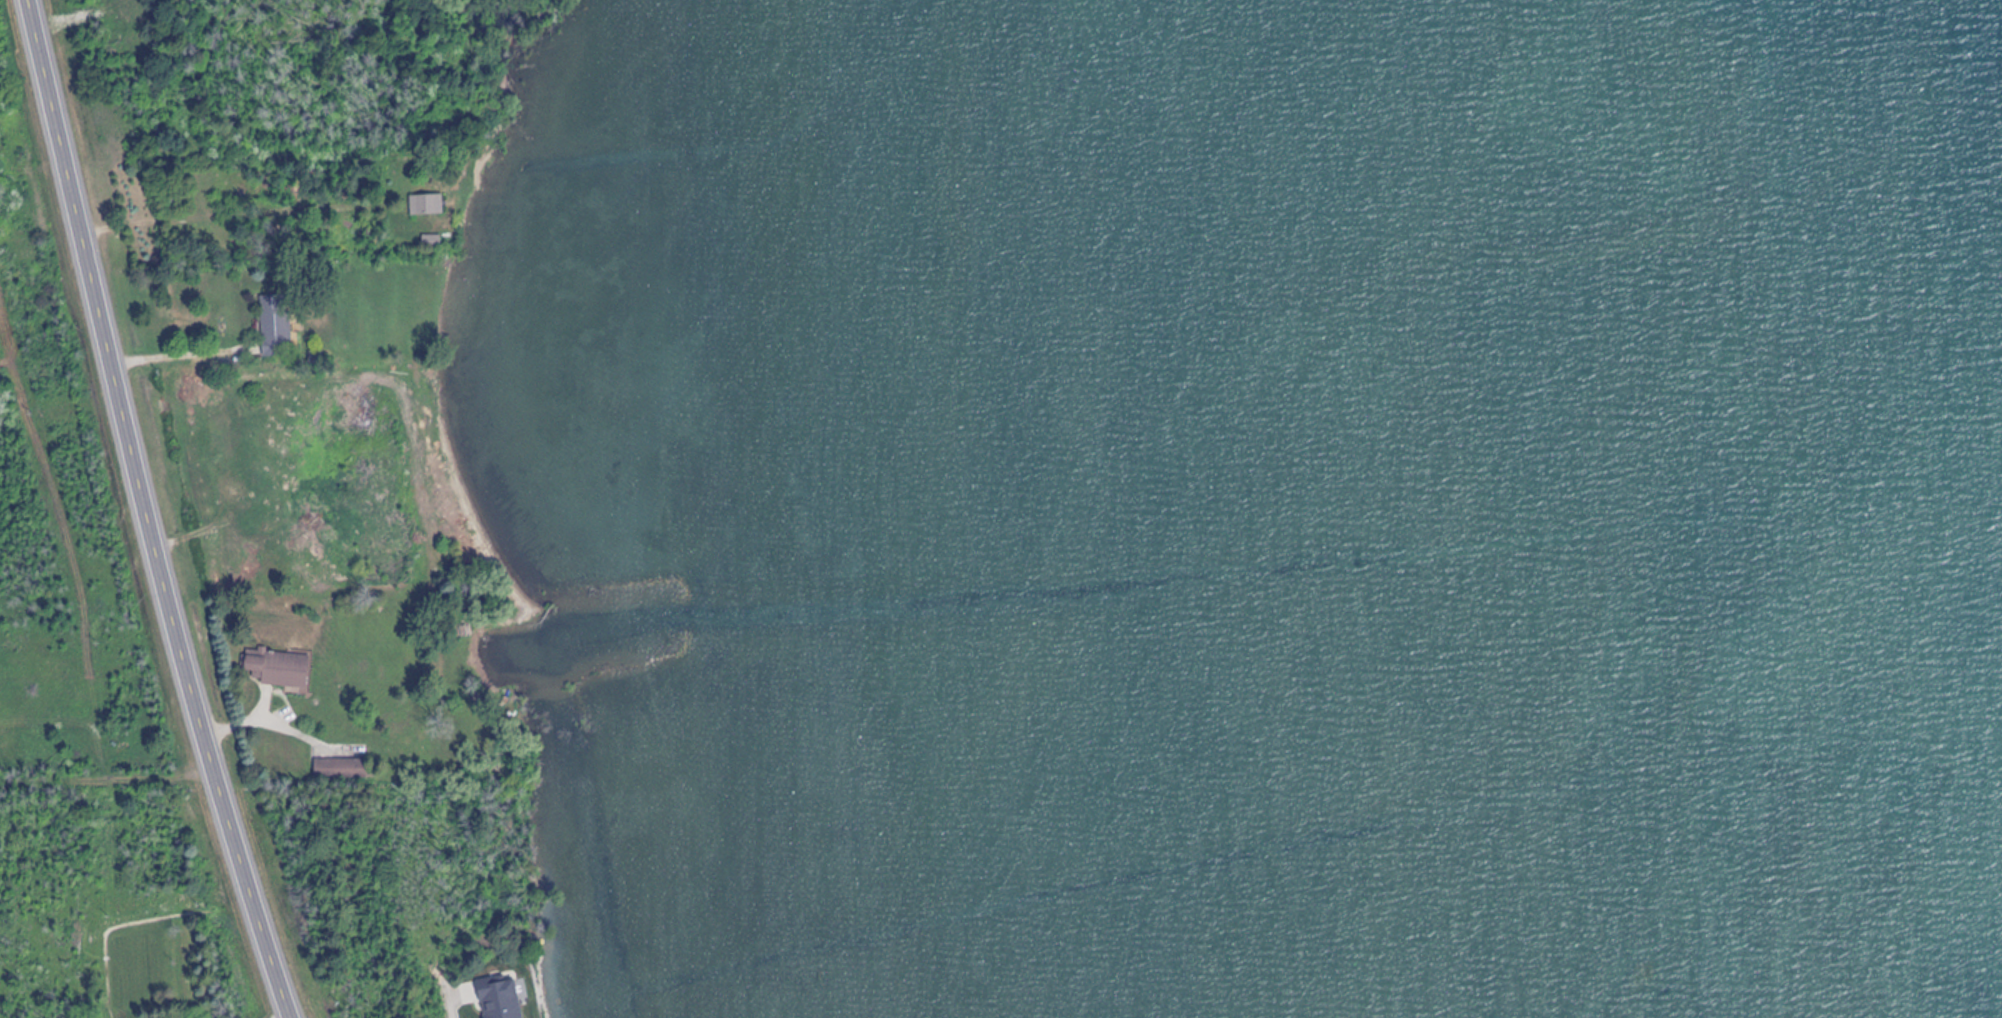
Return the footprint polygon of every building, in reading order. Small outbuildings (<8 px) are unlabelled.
[(446,194),(413,194),(413,215),(446,215),(446,194)] [(431,240),(440,244),(442,238),(433,234),(431,240)] [(263,296),(265,357),(286,357),(286,347),(294,347),(293,295),(263,296)] [(313,653),(246,649),(245,671),(255,672),(254,683),(311,687),(313,653)] [(369,759),(317,759),(317,779),(369,779),(369,759)]
